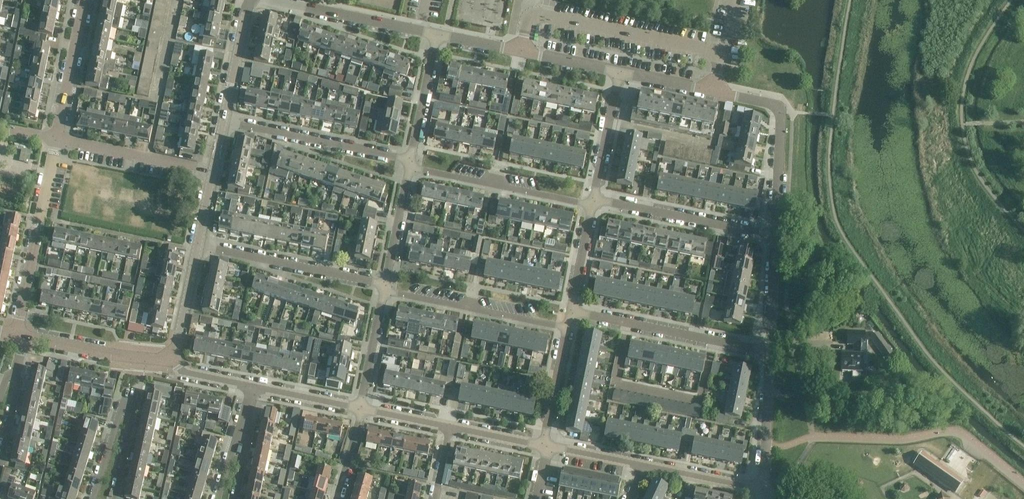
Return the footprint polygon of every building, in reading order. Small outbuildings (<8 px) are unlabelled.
[(42,11),(56,14),(59,2),(48,0),(42,0),(41,4),(44,4),(42,11)] [(156,1),(154,7),(166,10),(167,4),(156,1)] [(100,15),(101,15),(101,14),(120,18),(123,7),(116,5),(103,3),(102,9),(101,8),(100,15)] [(201,15),(207,16),(220,19),(221,13),(222,13),(224,7),(223,7),(210,4),(208,10),(202,9),(201,15)] [(154,7),(153,13),(165,16),(166,10),(154,7)] [(39,17),(38,22),(54,26),(56,14),(42,11),(41,18),(39,17)] [(153,13),(152,19),(164,21),(165,16),(153,13)] [(97,27),(98,27),(98,26),(111,29),(118,30),(120,18),(101,14),(101,15),(99,21),(98,20),(97,27)] [(198,27),(205,28),(218,31),(219,25),(220,25),(221,19),(220,19),(207,16),(206,22),(199,20),(198,27)] [(262,17),(260,28),(275,31),(279,32),(282,21),(262,17)] [(152,19),(151,25),(163,27),(164,21),(152,19)] [(19,30),(18,36),(29,39),(45,42),(46,37),(52,38),(54,26),(38,22),(35,34),(31,33),(19,30)] [(289,23),(286,33),(296,36),(299,27),(289,23)] [(151,25),(149,31),(161,33),(163,27),(151,25)] [(95,39),(96,39),(96,38),(109,41),(111,29),(98,26),(98,27),(97,32),(96,32),(95,39)] [(219,31),(218,31),(205,28),(202,40),(215,43),(216,37),(218,37),(219,31)] [(260,28),(258,39),(272,42),(275,31),(260,28)] [(302,28),(297,42),(304,44),(302,49),(307,51),(308,46),(313,31),(302,28)] [(149,31),(148,37),(160,39),(161,33),(149,31)] [(313,31),(308,46),(319,50),(324,35),(313,31)] [(287,41),(294,43),(296,36),(286,33),(285,35),(289,36),(287,41)] [(324,35),(319,50),(325,52),(324,56),(328,57),(335,39),(324,35)] [(148,37),(147,43),(159,45),(160,39),(148,37)] [(92,51),(93,51),(93,50),(106,53),(109,41),(96,38),(96,39),(95,44),(93,44),(92,51)] [(31,53),(30,57),(47,60),(49,48),(44,47),(45,42),(29,39),(28,44),(35,46),(33,53),(31,53)] [(258,39),(255,50),(270,53),(273,54),(274,49),(271,49),(272,42),(258,39)] [(335,39),(328,57),(333,59),(334,55),(340,57),(345,42),(335,39)] [(345,42),(340,57),(351,61),(356,46),(345,42)] [(147,43),(146,48),(158,51),(159,45),(147,43)] [(356,46),(351,61),(362,64),(367,49),(356,46)] [(146,48),(145,54),(156,57),(158,51),(146,48)] [(194,48),(192,59),(191,66),(210,69),(211,70),(212,63),(211,63),(212,57),(213,52),(194,48)] [(367,49),(362,64),(373,68),(378,53),(367,49)] [(90,63),(91,63),(91,62),(104,65),(106,53),(93,50),(93,51),(92,56),(91,56),(90,63)] [(255,50),(253,62),(268,65),(270,53),(255,50)] [(172,57),(171,62),(178,63),(179,58),(179,59),(180,54),(175,53),(175,58),(172,57)] [(378,53),(373,68),(384,72),(389,57),(378,53)] [(145,54),(143,60),(155,63),(156,57),(145,54)] [(30,69),(30,70),(44,72),(47,60),(30,57),(28,69),(30,69)] [(389,57),(384,72),(390,74),(389,78),(393,79),(400,60),(389,57)] [(143,60),(142,66),(154,68),(155,63),(143,60)] [(400,60),(393,79),(398,81),(399,77),(406,79),(411,64),(400,60)] [(87,74),(88,75),(88,74),(105,78),(106,72),(113,73),(114,67),(104,65),(91,62),(91,63),(90,68),(89,68),(87,74)] [(291,70),(298,72),(299,72),(302,66),(292,63),(291,70)] [(251,71),(262,73),(264,67),(252,65),(251,71)] [(142,66),(141,72),(153,74),(154,68),(142,66)] [(194,79),(207,81),(208,82),(210,75),(208,75),(210,69),(197,67),(194,79)] [(453,84),(452,88),(456,89),(458,83),(460,69),(448,67),(445,82),(453,84)] [(472,72),(460,69),(458,83),(469,86),(472,72)] [(11,70),(9,78),(15,79),(19,80),(20,72),(11,70)] [(27,76),(25,81),(42,84),(44,72),(30,70),(29,76),(27,76)] [(141,72),(140,78),(152,80),(153,74),(141,72)] [(345,78),(343,85),(355,88),(357,81),(350,80),(352,73),(348,72),(346,78),(345,78)] [(472,72),(469,86),(468,92),(474,93),(475,87),(481,88),(484,74),(472,72)] [(98,89),(98,90),(105,92),(108,78),(105,78),(88,74),(88,75),(87,80),(86,80),(85,86),(98,89)] [(297,81),(306,84),(307,83),(308,77),(299,74),(297,81)] [(484,74),(481,88),(493,91),(496,77),(484,74)] [(337,76),(335,82),(343,85),(345,78),(337,76)] [(307,83),(306,84),(307,84),(307,83),(314,85),(317,84),(318,80),(309,77),(308,77),(307,83)] [(496,77),(493,91),(505,93),(508,79),(496,77)] [(140,78),(139,84),(150,86),(152,80),(140,78)] [(194,79),(192,91),(205,93),(206,94),(207,87),(206,87),(207,81),(194,79)] [(27,86),(25,93),(40,96),(42,84),(25,81),(24,86),(27,86)] [(520,100),(533,103),(533,102),(537,85),(524,83),(520,100)] [(139,84),(137,90),(149,92),(150,86),(139,84)] [(533,102),(533,103),(531,109),(537,110),(538,104),(545,105),(549,88),(537,85),(533,102)] [(389,92),(387,98),(399,101),(401,90),(390,88),(390,92),(389,92)] [(549,88),(545,105),(557,108),(561,90),(549,88)] [(83,97),(95,100),(96,93),(84,90),(83,97)] [(148,98),(149,92),(137,90),(136,95),(148,98)] [(187,90),(185,102),(202,106),(203,107),(205,99),(204,99),(205,93),(192,91),(187,90)] [(244,107),(255,109),(258,94),(259,94),(260,91),(255,90),(254,93),(247,92),(244,107)] [(561,90),(557,108),(569,110),(573,93),(561,90)] [(21,100),(20,105),(37,108),(40,96),(25,93),(24,101),(21,100)] [(573,93),(569,110),(581,113),(585,95),(573,93)] [(258,94),(255,109),(266,112),(269,96),(259,94),(258,94)] [(630,123),(645,126),(651,97),(640,94),(638,103),(633,102),(631,112),(632,112),(630,123)] [(440,95),(439,101),(453,104),(455,98),(450,97),(448,96),(440,95)] [(585,95),(581,113),(594,116),(597,98),(585,95)] [(269,96),(266,112),(278,114),(280,99),(269,96)] [(651,97),(645,126),(656,128),(662,99),(651,97)] [(292,101),(289,116),(300,118),(304,99),(299,98),(298,102),(292,101)] [(280,99),(278,114),(289,116),(292,101),(280,99)] [(304,99),(300,118),(311,121),(314,106),(308,104),(309,100),(304,99)] [(662,99),(656,128),(667,131),(673,101),(662,99)] [(504,100),(501,114),(507,115),(510,101),(504,100)] [(4,101),(1,115),(7,116),(10,103),(4,101)] [(314,106),(311,121),(322,123),(326,102),(322,101),(321,107),(314,106)] [(387,101),(385,112),(385,113),(400,116),(402,104),(387,101)] [(510,115),(517,116),(520,103),(513,101),(510,115)] [(673,101),(667,131),(678,133),(684,103),(673,101)] [(182,115),(200,118),(201,119),(202,112),(201,112),(202,106),(185,102),(182,115)] [(326,102),(322,123),(333,125),(337,105),(326,102)] [(149,116),(154,117),(157,105),(144,103),(143,110),(150,111),(149,116)] [(684,103),(678,133),(689,135),(694,106),(684,103)] [(437,110),(451,113),(453,107),(438,104),(437,110)] [(35,120),(37,108),(20,105),(19,110),(22,110),(21,117),(35,120)] [(337,105),(333,125),(344,128),(347,113),(349,107),(337,105)] [(694,106),(689,135),(699,137),(705,108),(694,106)] [(457,120),(458,115),(459,109),(453,107),(451,113),(451,114),(450,119),(457,120)] [(705,108),(699,137),(711,139),(717,110),(705,108)] [(83,129),(88,130),(93,111),(87,110),(86,116),(79,115),(76,129),(82,130),(83,129)] [(93,111),(88,130),(88,132),(94,133),(95,132),(100,133),(103,120),(105,114),(93,111)] [(378,111),(376,123),(398,127),(400,116),(385,113),(385,112),(378,111)] [(724,112),(722,125),(728,126),(731,113),(724,112)] [(347,113),(344,128),(356,130),(359,115),(347,113)] [(103,120),(100,133),(100,134),(106,135),(107,134),(112,135),(117,115),(111,114),(109,121),(103,120)] [(117,115),(112,135),(112,137),(118,138),(119,137),(124,138),(129,118),(117,115)] [(180,127),(197,130),(198,130),(200,124),(199,124),(200,118),(182,115),(180,127)] [(743,116),(741,128),(758,131),(761,119),(751,117),(743,116)] [(497,132),(503,133),(506,118),(500,117),(497,132)] [(129,118),(124,138),(124,139),(130,140),(131,139),(136,140),(137,140),(140,127),(141,120),(129,118)] [(361,119),(359,131),(365,132),(367,121),(361,119)] [(509,120),(506,134),(513,135),(516,121),(509,120)] [(433,139),(446,142),(449,128),(449,124),(438,121),(437,126),(436,126),(433,139)] [(374,134),(380,135),(395,138),(398,127),(376,123),(374,134)] [(578,126),(578,130),(590,132),(592,126),(579,123),(578,126)] [(722,125),(719,136),(727,138),(728,126),(722,125)] [(137,140),(136,140),(136,141),(142,143),(143,142),(149,143),(152,130),(140,127),(137,140)] [(177,138),(182,139),(195,142),(196,142),(197,136),(196,136),(197,130),(180,127),(177,138)] [(449,128),(446,142),(457,144),(460,131),(449,128)] [(741,128),(738,140),(756,143),(758,131),(741,128)] [(472,133),(469,147),(481,149),(485,131),(472,129),(471,133),(472,133)] [(460,131),(457,144),(469,147),(472,133),(471,133),(460,131)] [(485,131),(481,149),(493,152),(497,134),(485,131)] [(588,142),(590,136),(577,133),(576,140),(588,142)] [(647,139),(660,142),(662,136),(648,133),(647,139)] [(626,135),(624,146),(639,149),(642,138),(626,135)] [(719,136),(717,149),(720,149),(723,138),(727,138),(719,136)] [(194,148),(195,142),(182,139),(179,152),(194,154),(195,148),(194,148)] [(509,155),(521,158),(524,142),(512,140),(509,155)] [(738,140),(736,152),(753,156),(756,143),(738,140)] [(235,150),(234,153),(250,156),(253,144),(235,141),(233,150),(235,150)] [(524,142),(521,158),(533,160),(536,145),(524,142)] [(662,157),(669,158),(672,144),(665,143),(662,157)] [(672,144),(669,158),(676,159),(679,145),(672,144)] [(536,145),(533,160),(544,163),(548,147),(536,145)] [(679,145),(676,159),(683,161),(686,147),(679,145)] [(624,146),(621,158),(637,162),(639,149),(624,146)] [(548,147),(544,163),(557,165),(561,150),(548,147)] [(686,147),(683,161),(689,162),(692,148),(686,147)] [(692,148),(689,162),(695,163),(699,149),(692,148)] [(699,149),(695,163),(702,165),(705,151),(699,149)] [(561,150),(557,165),(570,168),(573,152),(561,150)] [(705,151),(702,165),(710,166),(712,152),(705,151)] [(573,152),(570,168),(582,171),(585,155),(573,152)] [(729,163),(728,170),(744,173),(745,167),(751,168),(753,156),(736,152),(733,164),(729,163)] [(232,162),(232,165),(248,168),(255,169),(256,164),(249,161),(250,156),(234,153),(232,153),(231,162),(232,162)] [(266,186),(267,186),(266,189),(270,190),(271,188),(276,172),(277,170),(288,174),(293,158),(293,156),(285,153),(285,155),(281,154),(280,158),(274,156),(269,170),(269,171),(271,171),(266,186)] [(293,158),(288,174),(286,179),(291,181),(293,176),(299,178),(305,162),(304,162),(305,159),(297,157),(296,159),(293,158)] [(621,158),(619,171),(634,174),(637,162),(621,158)] [(305,162),(299,178),(311,181),(316,166),(315,165),(316,163),(308,161),(308,163),(305,162)] [(316,166),(311,181),(322,185),(327,169),(328,167),(320,164),(319,167),(316,166)] [(230,174),(229,177),(246,180),(248,168),(232,165),(230,165),(228,173),(230,174)] [(327,169),(322,185),(333,189),(339,173),(338,173),(339,171),(331,168),(330,170),(327,169)] [(632,187),(634,174),(619,171),(616,184),(632,187)] [(339,173),(333,189),(332,193),(343,196),(345,193),(350,177),(351,175),(342,172),(342,174),(339,173)] [(350,177),(345,193),(343,196),(355,200),(356,196),(361,181),(362,179),(354,176),(353,178),(350,177)] [(238,191),(237,194),(248,197),(250,190),(244,189),(246,180),(229,177),(227,177),(226,185),(228,185),(227,189),(238,191)] [(644,190),(650,191),(653,179),(646,177),(644,190)] [(659,177),(656,192),(668,195),(672,179),(659,177)] [(672,179),(668,195),(680,197),(683,181),(672,179)] [(361,181),(356,196),(368,200),(373,185),(373,184),(373,182),(365,180),(365,182),(361,181)] [(683,181),(680,197),(692,200),(695,184),(683,181)] [(373,185),(368,200),(383,205),(382,209),(383,210),(387,197),(382,195),(385,186),(376,183),(376,186),(373,185)] [(695,184),(692,200),(705,202),(709,187),(695,184)] [(421,199),(433,202),(436,189),(424,186),(421,199)] [(709,187),(705,202),(717,205),(721,189),(709,187)] [(436,189),(433,202),(445,204),(448,191),(436,189)] [(721,189),(717,205),(729,207),(732,191),(721,189)] [(448,191),(445,204),(457,207),(459,194),(448,191)] [(732,191),(729,207),(742,210),(745,194),(732,191)] [(745,194),(742,210),(754,212),(754,211),(756,200),(757,197),(757,196),(758,192),(753,191),(752,195),(745,194)] [(459,194),(457,207),(468,209),(471,196),(459,194)] [(471,196),(468,209),(467,214),(474,215),(475,211),(481,212),(483,199),(471,196)] [(216,213),(214,223),(220,224),(218,233),(226,234),(227,232),(230,233),(231,233),(234,217),(237,203),(231,202),(229,216),(222,214),(216,213)] [(260,208),(272,211),(273,204),(267,203),(267,204),(261,202),(260,208)] [(491,205),(489,214),(488,222),(496,224),(496,219),(508,222),(512,204),(499,202),(499,206),(491,205)] [(512,204),(508,222),(520,224),(524,207),(512,204)] [(524,207),(520,224),(532,227),(536,209),(524,207)] [(536,209),(532,227),(545,229),(548,212),(536,209)] [(548,212),(545,229),(557,232),(560,214),(548,212)] [(363,214),(362,220),(374,222),(375,216),(363,214)] [(560,214),(557,232),(569,234),(573,217),(560,214)] [(4,228),(0,227),(0,231),(17,234),(20,219),(6,216),(4,228)] [(415,216),(414,222),(428,225),(430,219),(415,216)] [(231,233),(230,233),(230,235),(238,237),(239,235),(242,236),(246,219),(234,217),(231,233)] [(254,238),(253,240),(262,241),(262,240),(265,240),(266,240),(269,224),(270,222),(266,221),(267,219),(259,217),(257,222),(254,238)] [(242,236),(241,237),(250,239),(250,237),(254,238),(257,222),(246,219),(242,236)] [(479,221),(476,235),(482,237),(485,222),(479,221)] [(360,223),(358,235),(374,238),(376,229),(374,229),(375,226),(360,223)] [(604,241),(617,243),(621,226),(608,223),(607,230),(601,229),(599,239),(604,240),(604,241)] [(266,240),(265,240),(265,242),(274,244),(274,242),(277,243),(281,227),(269,224),(266,240)] [(412,232),(426,235),(428,228),(413,225),(412,232)] [(621,226),(617,243),(629,246),(633,228),(621,226)] [(277,243),(277,245),(285,246),(286,244),(289,245),(292,229),(281,227),(277,243)] [(633,228),(629,246),(641,248),(645,231),(633,228)] [(289,245),(289,247),(298,249),(298,247),(300,247),(301,248),(304,231),(292,229),(289,245)] [(15,245),(17,234),(0,231),(0,242),(15,245)] [(64,247),(65,247),(67,234),(55,231),(51,249),(64,251),(64,247)] [(301,248),(300,247),(300,249),(309,251),(310,249),(313,250),(316,234),(304,231),(301,248)] [(645,231),(641,248),(654,251),(657,233),(645,231)] [(316,234),(313,250),(312,252),(321,254),(321,252),(325,252),(326,247),(332,248),(334,234),(327,233),(327,236),(316,234)] [(657,233),(654,251),(666,253),(669,235),(657,233)] [(67,234),(65,247),(77,250),(80,236),(67,234)] [(358,235),(356,246),(360,247),(370,249),(370,250),(372,250),(374,241),(372,241),(372,238),(374,238),(358,235)] [(669,235),(666,253),(678,256),(681,238),(669,235)] [(80,236),(77,250),(89,252),(92,239),(80,236)] [(472,253),(478,254),(481,239),(475,238),(472,253)] [(681,238),(678,256),(690,258),(694,240),(681,238)] [(92,239),(89,252),(101,255),(104,242),(92,239)] [(694,240),(690,258),(703,261),(704,256),(710,257),(713,245),(706,243),(694,240)] [(734,240),(732,249),(737,250),(735,262),(752,265),(755,253),(750,252),(751,243),(750,243),(749,243),(734,240)] [(436,247),(432,268),(444,270),(447,256),(441,255),(443,242),(438,241),(437,247),(436,247)] [(13,255),(15,245),(0,242),(0,252),(13,255)] [(104,242),(101,255),(107,256),(106,262),(113,263),(114,257),(116,244),(104,242)] [(336,242),(333,254),(339,255),(341,243),(336,242)] [(482,252),(489,254),(491,244),(484,242),(482,252)] [(114,257),(126,260),(129,247),(116,244),(114,257)] [(553,247),(553,251),(565,254),(567,247),(554,244),(553,247)] [(716,245),(714,257),(717,258),(720,259),(723,246),(716,245)] [(165,255),(162,267),(176,269),(178,257),(173,256),(175,249),(162,246),(161,254),(165,255)] [(369,253),(370,250),(370,249),(360,247),(356,246),(353,258),(369,262),(371,253),(369,253)] [(423,252),(420,265),(432,268),(436,247),(430,246),(429,253),(423,252)] [(129,247),(126,260),(139,262),(141,249),(129,247)] [(408,263),(420,265),(423,252),(411,249),(408,263)] [(447,256),(444,270),(456,272),(460,252),(454,251),(453,258),(447,256)] [(11,265),(13,255),(0,252),(0,263),(11,265)] [(460,252),(456,272),(468,275),(471,261),(470,261),(472,254),(465,253),(460,252)] [(602,253),(601,260),(613,263),(615,256),(602,253)] [(563,263),(565,257),(552,254),(551,261),(563,263)] [(210,265),(208,274),(210,274),(209,277),(225,280),(229,261),(219,258),(217,266),(210,265)] [(510,267),(507,283),(519,285),(522,269),(514,268),(515,260),(511,260),(510,267)] [(49,261),(47,267),(60,270),(61,264),(57,263),(49,261)] [(522,269),(519,285),(532,288),(534,272),(526,270),(528,263),(524,262),(522,269)] [(735,262),(733,274),(750,277),(752,265),(735,262)] [(8,277),(11,265),(0,263),(0,275),(8,277)] [(484,278),(495,281),(499,265),(487,263),(484,278)] [(611,273),(612,266),(600,263),(599,270),(611,273)] [(534,272),(532,288),(544,290),(546,274),(538,273),(540,265),(536,264),(534,272)] [(499,265),(495,281),(507,283),(510,267),(499,265)] [(162,267),(160,279),(173,282),(176,269),(162,267)] [(546,274),(544,290),(557,293),(561,277),(550,275),(552,268),(548,267),(546,274)] [(45,276),(58,279),(59,273),(47,270),(45,276)] [(242,271),(240,283),(246,284),(248,272),(242,271)] [(59,273),(58,279),(70,281),(71,276),(67,275),(67,274),(59,273)] [(727,273),(724,285),(730,286),(747,289),(747,290),(750,277),(733,274),(727,273)] [(6,289),(8,277),(0,275),(0,287),(6,289)] [(71,276),(70,281),(83,284),(84,277),(74,275),(74,277),(71,276)] [(207,286),(207,289),(223,292),(225,280),(209,277),(207,276),(205,285),(207,286)] [(84,277),(83,284),(95,286),(96,280),(84,277)] [(252,292),(263,295),(268,281),(256,278),(252,292)] [(621,286),(618,302),(628,304),(630,304),(634,288),(631,288),(623,286),(625,278),(621,278),(619,285),(621,286)] [(154,285),(153,290),(171,294),(173,282),(160,279),(159,286),(154,285)] [(96,280),(95,286),(107,289),(109,282),(96,280)] [(596,280),(593,296),(606,299),(609,283),(596,280)] [(634,288),(630,304),(640,306),(643,307),(646,291),(644,290),(636,289),(637,281),(635,281),(633,280),(631,288),(634,288)] [(268,281),(263,295),(275,299),(279,285),(268,281)] [(609,283),(606,299),(616,301),(618,302),(621,286),(619,285),(609,283)] [(646,291),(643,307),(652,309),(655,309),(658,293),(656,293),(648,291),(649,284),(645,283),(644,290),(646,291)] [(279,285),(275,299),(286,303),(291,289),(279,285)] [(658,293),(655,309),(664,311),(666,311),(669,296),(668,295),(660,294),(661,286),(657,285),(656,293),(658,293)] [(724,285),(722,297),(728,298),(741,301),(745,302),(747,290),(747,289),(730,286),(724,285)] [(205,297),(204,300),(220,304),(223,292),(207,289),(205,288),(203,297),(205,297)] [(669,296),(666,311),(677,314),(679,314),(682,298),(680,298),(672,296),(673,290),(673,288),(669,288),(668,295),(669,296)] [(291,289),(286,303),(297,307),(302,293),(291,289)] [(67,298),(64,311),(77,313),(79,300),(81,291),(75,290),(73,299),(67,298)] [(156,297),(155,304),(168,306),(171,294),(153,290),(152,296),(156,297)] [(682,298),(679,314),(691,317),(691,316),(698,318),(700,305),(694,304),(694,301),(684,299),(686,291),(682,290),(681,292),(680,298),(682,298)] [(39,306),(52,308),(55,295),(42,292),(39,306)] [(302,293),(297,307),(309,310),(313,296),(302,293)] [(55,295),(52,308),(64,311),(67,298),(55,295)] [(313,296),(309,310),(315,312),(313,318),(318,320),(320,314),(325,300),(313,296)] [(728,298),(725,310),(743,314),(745,302),(741,301),(728,298)] [(116,308),(113,321),(126,324),(131,301),(122,299),(120,309),(116,308)] [(79,300),(77,313),(89,316),(92,303),(79,300)] [(220,304),(204,300),(202,300),(201,309),(202,309),(202,313),(218,316),(220,304)] [(325,300),(320,314),(332,318),(336,304),(325,300)] [(92,303),(89,316),(101,318),(104,305),(92,303)] [(149,310),(148,315),(166,319),(168,306),(155,304),(154,311),(149,310)] [(336,304),(332,318),(343,322),(348,308),(336,304)] [(104,305),(101,318),(113,321),(116,308),(104,305)] [(704,306),(701,319),(708,320),(711,308),(711,307),(708,307),(704,306)] [(348,308),(343,322),(355,326),(359,311),(348,308)] [(407,330),(408,326),(410,312),(398,310),(395,328),(407,330)] [(725,310),(723,323),(740,326),(743,314),(725,310)] [(131,311),(129,324),(135,326),(138,313),(137,313),(131,311)] [(410,312),(408,326),(419,328),(422,315),(410,312)] [(146,328),(150,328),(152,329),(158,330),(163,331),(166,319),(148,315),(147,320),(146,328)] [(422,315),(419,328),(418,334),(424,335),(425,329),(431,330),(434,317),(422,315)] [(434,317),(431,330),(443,333),(446,319),(434,317)] [(200,318),(199,324),(211,326),(212,320),(200,318)] [(446,319),(443,333),(455,335),(458,322),(446,319)] [(247,333),(248,328),(238,325),(236,332),(246,334),(247,333)] [(294,334),(301,336),(302,331),(303,327),(296,325),(294,334)] [(484,351),(485,344),(483,343),(486,327),(474,325),(471,341),(481,343),(480,350),(484,351)] [(483,343),(485,344),(493,345),(492,353),(496,354),(497,346),(496,346),(499,330),(486,327),(483,343)] [(496,346),(497,346),(505,348),(504,355),(508,356),(509,349),(508,348),(511,332),(499,330),(496,346)] [(508,348),(509,349),(518,350),(516,358),(520,359),(521,351),(520,351),(523,335),(511,332),(508,348)] [(853,354),(842,353),(841,373),(852,373),(851,379),(866,380),(867,365),(865,365),(866,343),(864,343),(864,333),(848,332),(847,343),(854,343),(853,354)] [(193,354),(205,356),(210,335),(204,334),(202,340),(196,339),(193,354)] [(585,334),(583,346),(599,349),(598,352),(606,353),(606,349),(599,348),(601,337),(585,334)] [(210,335),(205,356),(217,358),(220,344),(214,343),(215,336),(210,335)] [(520,351),(521,351),(531,353),(535,337),(523,335),(520,351)] [(870,340),(875,347),(878,345),(883,353),(888,349),(878,335),(872,338),(870,340)] [(338,337),(337,343),(349,345),(350,339),(338,337)] [(535,337),(531,353),(544,356),(548,340),(535,337)] [(305,339),(302,352),(309,354),(312,341),(305,339)] [(389,340),(388,346),(403,349),(404,343),(389,340)] [(231,346),(229,361),(240,363),(244,344),(232,342),(231,346)] [(220,344),(217,358),(229,361),(231,346),(220,344)] [(244,344),(240,363),(252,366),(255,351),(256,346),(244,344)] [(453,344),(450,359),(457,360),(460,345),(453,344)] [(628,359),(626,359),(624,367),(628,368),(629,361),(637,362),(640,363),(643,347),(631,344),(628,359)] [(333,358),(349,361),(351,362),(352,353),(351,352),(351,349),(335,346),(333,358)] [(463,346),(460,359),(460,360),(466,362),(466,360),(467,360),(470,347),(463,346)] [(583,346),(580,359),(596,362),(596,364),(603,365),(604,361),(596,360),(598,352),(599,349),(583,346)] [(640,363),(637,362),(636,370),(640,371),(642,363),(650,365),(652,365),(655,349),(643,347),(640,363)] [(386,356),(401,359),(402,352),(387,349),(386,356)] [(652,365),(650,365),(648,372),(652,373),(654,366),(662,367),(664,368),(667,352),(655,349),(652,365)] [(255,351),(252,366),(264,368),(267,354),(255,351)] [(664,368),(662,367),(660,375),(664,376),(666,368),(674,370),(676,370),(679,354),(667,352),(664,368)] [(291,353),(290,358),(287,373),(300,376),(303,362),(302,361),(303,356),(291,353)] [(267,354),(264,368),(276,371),(279,356),(267,354)] [(676,370),(674,370),(672,377),(676,378),(678,371),(686,372),(688,373),(692,357),(679,354),(676,370)] [(279,356),(276,371),(287,373),(290,358),(279,356)] [(688,373),(686,372),(684,380),(689,381),(690,373),(701,375),(704,359),(692,357),(688,373)] [(333,358),(331,369),(346,372),(346,373),(348,373),(350,364),(348,364),(349,361),(333,358)] [(310,365),(316,366),(320,367),(321,361),(317,360),(311,359),(310,365)] [(580,359),(578,371),(594,374),(593,376),(600,378),(601,373),(594,372),(596,364),(596,362),(580,359)] [(447,377),(453,378),(456,363),(450,362),(447,377)] [(713,363),(710,376),(717,377),(719,365),(713,363)] [(31,369),(29,381),(43,384),(45,377),(52,379),(53,374),(54,368),(42,365),(41,371),(31,369)] [(310,365),(308,377),(313,378),(316,366),(310,365)] [(458,367),(456,379),(463,380),(465,368),(458,367)] [(58,368),(55,383),(62,384),(65,369),(60,368),(58,368)] [(529,368),(528,375),(540,377),(541,370),(529,368)] [(724,376),(723,380),(731,382),(731,380),(747,383),(750,371),(734,368),(732,378),(724,376)] [(346,372),(331,369),(328,382),(326,381),(325,388),(339,391),(340,384),(346,385),(347,376),(345,376),(346,372)] [(68,385),(80,388),(83,372),(77,370),(76,372),(71,371),(68,385)] [(397,376),(395,389),(406,392),(409,378),(411,372),(405,371),(404,377),(397,376)] [(578,371),(575,383),(591,386),(591,388),(598,390),(599,386),(592,384),(593,376),(594,374),(578,371)] [(83,372),(80,388),(92,390),(94,376),(89,375),(90,373),(83,372)] [(383,387),(395,389),(397,376),(385,373),(383,387)] [(94,376),(92,390),(102,392),(101,400),(111,402),(115,383),(106,381),(106,379),(107,377),(100,375),(100,377),(94,376)] [(433,383),(430,396),(442,399),(445,385),(439,384),(440,378),(434,376),(433,383)] [(409,378),(406,392),(418,394),(421,380),(409,378)] [(538,387),(539,380),(527,378),(525,384),(538,387)] [(421,380),(418,394),(430,396),(433,383),(421,380)] [(722,388),(721,392),(728,394),(729,392),(745,396),(747,385),(747,383),(731,380),(731,382),(729,390),(722,388)] [(29,381),(26,393),(41,396),(43,384),(29,381)] [(575,383),(573,395),(589,398),(588,400),(596,402),(596,398),(589,396),(591,388),(591,386),(575,383)] [(475,389),(472,405),(484,408),(487,392),(489,392),(490,385),(486,384),(484,391),(475,389)] [(487,392),(484,408),(496,410),(499,394),(501,395),(502,387),(498,386),(496,394),(489,392),(487,392)] [(147,393),(145,405),(159,408),(161,398),(169,400),(171,390),(155,387),(153,394),(147,393)] [(458,402),(472,405),(475,389),(461,387),(458,402)] [(175,389),(173,395),(180,397),(181,390),(175,389)] [(499,394),(496,410),(507,412),(510,397),(513,397),(514,390),(512,389),(510,389),(509,396),(501,395),(499,394)] [(612,401),(698,419),(701,407),(695,409),(694,406),(689,407),(687,404),(682,406),(681,403),(675,405),(674,401),(668,403),(667,400),(661,402),(660,399),(655,401),(653,397),(648,399),(646,396),(641,398),(640,394),(634,396),(633,393),(627,395),(626,392),(620,394),(619,390),(613,392),(612,401)] [(510,397),(507,412),(520,415),(523,399),(525,400),(526,392),(522,391),(521,399),(513,397),(510,397)] [(727,403),(726,405),(742,408),(743,403),(744,397),(745,396),(729,392),(728,394),(727,403)] [(26,393),(24,405),(38,408),(41,396),(26,393)] [(184,408),(181,408),(180,415),(188,417),(190,411),(195,412),(197,403),(198,396),(192,394),(191,396),(187,395),(185,403),(184,408)] [(571,403),(570,407),(586,410),(586,412),(593,414),(594,410),(587,408),(588,403),(588,400),(589,398),(573,395),(571,403)] [(197,403),(195,412),(207,415),(209,403),(210,400),(205,399),(205,397),(198,396),(197,403)] [(62,399),(59,411),(74,414),(75,409),(66,407),(68,401),(62,399)] [(523,399),(520,415),(532,418),(535,402),(525,400),(523,399)] [(209,403),(207,415),(219,417),(218,423),(227,425),(230,410),(221,408),(222,403),(210,400),(209,403)] [(24,405),(21,416),(35,419),(38,408),(24,405)] [(145,405),(142,417),(157,420),(159,408),(145,405)] [(716,415),(715,422),(727,425),(729,418),(740,420),(742,409),(742,408),(726,405),(724,417),(716,415)] [(570,407),(568,419),(584,423),(583,425),(591,426),(592,422),(584,420),(586,412),(586,410),(570,407)] [(102,408),(101,416),(107,418),(109,409),(102,408)] [(264,411),(261,424),(275,426),(277,414),(264,411)] [(84,421),(80,433),(95,438),(98,426),(93,424),(95,419),(84,415),(82,421),(84,421)] [(21,416),(18,428),(33,431),(35,419),(21,416)] [(142,417),(140,429),(154,432),(157,420),(142,417)] [(604,438),(617,441),(620,425),(622,425),(624,418),(620,417),(618,424),(607,422),(604,438)] [(302,432),(313,435),(318,422),(305,419),(302,432)] [(568,419),(565,432),(580,435),(580,437),(587,438),(588,438),(589,434),(587,434),(582,433),(583,425),(584,423),(568,419)] [(620,425),(617,441),(629,443),(632,427),(634,428),(636,420),(632,419),(630,427),(622,425),(620,425)] [(318,422),(313,435),(327,437),(329,424),(318,422)] [(632,427),(629,443),(641,446),(644,430),(646,430),(648,423),(644,422),(642,429),(634,428),(632,427)] [(206,423),(204,430),(214,432),(215,425),(206,423)] [(261,424),(259,435),(272,438),(275,426),(261,424)] [(329,424),(327,437),(340,440),(342,427),(329,424)] [(644,430),(641,446),(653,448),(657,432),(659,433),(660,425),(658,425),(656,424),(654,432),(646,430),(644,430)] [(657,432),(653,448),(666,451),(669,435),(671,435),(672,428),(668,427),(667,434),(659,433),(657,432)] [(18,428),(16,440),(30,443),(33,431),(18,428)] [(140,429),(137,440),(152,443),(154,432),(140,429)] [(669,435),(666,451),(678,453),(680,442),(686,444),(689,431),(682,430),(681,437),(671,435),(669,435)] [(691,456),(703,458),(706,442),(695,440),(696,432),(689,431),(686,444),(693,445),(691,456)] [(365,445),(380,448),(383,435),(368,432),(365,445)] [(80,433),(77,444),(91,449),(95,438),(80,433)] [(203,439),(199,450),(213,455),(217,443),(212,442),(214,436),(202,433),(201,438),(203,439)] [(259,435),(256,448),(269,451),(272,438),(259,435)] [(383,435),(380,448),(393,451),(395,437),(383,435)] [(395,437),(393,451),(404,453),(408,440),(395,437)] [(706,442),(703,458),(716,461),(719,445),(721,445),(723,438),(719,437),(717,445),(706,442)] [(16,440),(13,451),(28,454),(29,449),(35,450),(36,444),(30,443),(16,440)] [(137,440),(134,452),(149,455),(152,443),(137,440)] [(408,440),(404,453),(417,455),(419,442),(408,440)] [(719,445),(716,461),(728,463),(731,448),(734,448),(735,440),(731,440),(729,447),(721,445),(719,445)] [(419,442),(417,455),(427,458),(430,445),(419,442)] [(731,448),(728,463),(740,466),(743,451),(745,451),(747,443),(743,442),(742,450),(734,448),(731,448)] [(77,444),(73,456),(88,461),(91,449),(77,444)] [(294,451),(302,454),(310,456),(312,451),(303,448),(295,446),(294,451)] [(256,448),(254,460),(267,464),(269,451),(256,448)] [(456,450),(453,467),(452,471),(456,472),(457,468),(464,470),(468,452),(468,449),(465,449),(464,451),(456,450)] [(199,450),(196,462),(210,466),(213,455),(199,450)] [(25,466),(28,454),(13,451),(11,463),(16,464),(14,470),(26,473),(27,467),(25,466)] [(468,452),(464,470),(475,472),(478,454),(479,454),(479,452),(476,451),(475,454),(468,452)] [(134,452),(132,464),(146,467),(149,455),(134,452)] [(478,454),(475,472),(486,474),(489,457),(490,457),(490,454),(487,453),(486,456),(479,454),(478,454)] [(921,453),(912,465),(954,495),(963,482),(921,453)] [(489,457),(486,474),(497,477),(500,459),(501,459),(501,456),(498,455),(497,458),(490,457),(489,457)] [(73,456),(70,467),(84,472),(88,461),(73,456)] [(292,457),(289,473),(294,474),(295,470),(296,470),(299,459),(292,457)] [(500,459),(497,477),(508,479),(511,461),(512,458),(509,457),(508,460),(501,459),(500,459)] [(254,460),(251,471),(255,472),(264,474),(267,464),(254,460)] [(511,461),(508,479),(519,481),(523,463),(522,463),(523,460),(520,460),(519,463),(511,461)] [(196,462),(193,473),(207,478),(210,466),(196,462)] [(132,464),(129,475),(144,478),(146,467),(132,464)] [(70,467),(66,479),(81,484),(84,472),(70,467)] [(318,468),(315,478),(327,482),(330,471),(318,468)] [(251,471),(249,483),(262,486),(264,474),(255,472),(251,471)] [(562,471),(558,488),(565,489),(564,493),(568,494),(572,473),(562,471)] [(193,473),(189,485),(203,489),(207,478),(193,473)] [(572,473),(568,494),(571,494),(572,490),(578,492),(581,474),(572,473)] [(581,474),(578,492),(584,493),(583,497),(587,497),(591,476),(581,474)] [(129,475),(127,487),(141,490),(144,478),(129,475)] [(591,476),(587,497),(590,498),(591,494),(597,495),(601,478),(591,476)] [(358,477),(355,488),(365,491),(368,492),(372,481),(358,477)] [(24,491),(13,486),(15,480),(9,478),(5,489),(11,491),(8,498),(21,498),(24,491)] [(315,478),(311,491),(324,495),(327,482),(315,478)] [(597,495),(603,496),(602,498),(606,498),(610,480),(601,478),(597,495)] [(66,479),(63,490),(77,495),(81,484),(66,479)] [(606,498),(609,498),(610,498),(616,498),(617,498),(620,482),(610,480),(606,498)] [(449,483),(448,487),(460,490),(461,485),(461,482),(457,481),(457,484),(449,483)] [(668,489),(653,482),(648,494),(658,498),(663,498),(668,489)] [(246,496),(254,498),(259,498),(262,486),(249,483),(246,496)] [(406,497),(413,498),(418,498),(421,487),(408,484),(406,497)] [(461,485),(460,490),(471,492),(472,487),(472,485),(468,484),(467,486),(461,485)] [(186,497),(193,498),(200,498),(203,489),(189,485),(186,497)] [(141,490),(127,487),(124,498),(139,498),(141,490)] [(352,498),(367,498),(368,492),(365,491),(355,488),(352,498)] [(77,495),(63,490),(59,489),(56,498),(76,498),(77,495)] [(494,492),(493,496),(504,498),(504,494),(505,491),(501,490),(501,493),(494,492)] [(985,493),(981,490),(977,496),(981,498),(985,493)] [(21,498),(34,498),(36,495),(24,491),(21,498)] [(707,493),(695,491),(693,498),(706,498),(707,493)]
